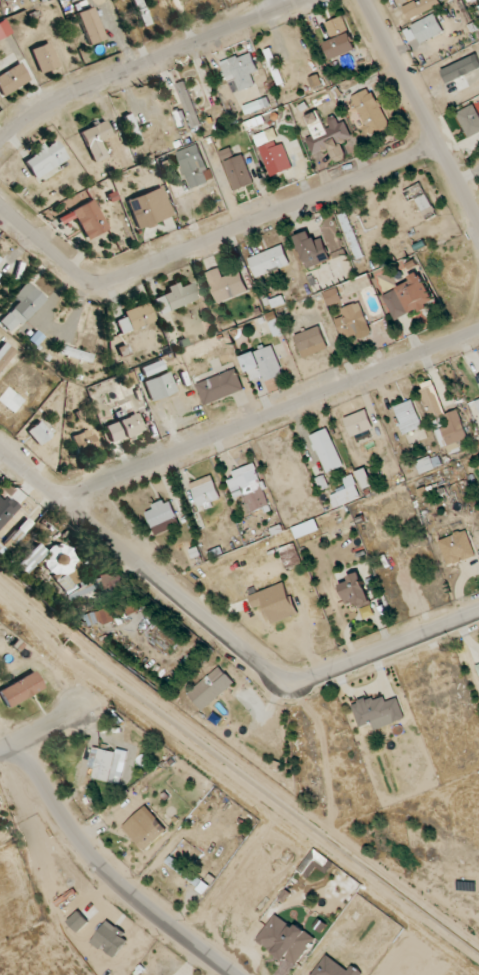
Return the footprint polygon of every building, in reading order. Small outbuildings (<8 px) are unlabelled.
[(76,14),(91,9),(88,0),(71,0),(76,14)] [(141,0),(132,0),(142,27),(150,24),(141,0)] [(438,0),(419,0),(403,8),(409,20),(440,5),(438,0)] [(412,25),(421,44),(444,32),(435,14),(412,25)] [(326,23),(332,40),(325,43),(331,60),(357,50),(344,16),(326,23)] [(59,66),(49,42),(30,50),(41,74),(59,66)] [(264,51),(277,86),(284,83),(271,48),(264,51)] [(251,74),(259,71),(251,51),(220,63),(228,82),(236,79),(240,91),(255,85),(251,74)] [(30,83),(21,64),(0,74),(0,91),(2,95),(30,83)] [(176,85),(192,129),(202,125),(186,81),(176,85)] [(389,126),(371,87),(352,96),(369,135),(389,126)] [(467,138),(478,133),(478,113),(475,104),(457,112),(467,138)] [(246,114),(259,111),(258,107),(251,109),(250,105),(243,106),(246,114)] [(352,137),(344,121),(339,123),(335,115),(327,119),(331,126),(326,129),(317,111),(306,117),(314,135),(305,139),(313,155),(327,148),(332,159),(345,152),(340,142),(352,137)] [(81,130),(93,163),(107,158),(101,140),(112,136),(106,122),(81,130)] [(24,161),(35,179),(67,159),(55,139),(36,150),(38,153),(24,161)] [(293,168),(282,140),(260,149),(270,177),(293,168)] [(178,151),(189,188),(212,181),(200,144),(178,151)] [(220,152),(234,191),(254,184),(243,154),(234,157),(231,148),(220,152)] [(411,188),(422,216),(433,212),(422,184),(411,188)] [(126,200),(137,229),(173,216),(162,187),(126,200)] [(109,229),(93,199),(72,211),(88,240),(109,229)] [(341,215),(354,259),(362,257),(349,212),(341,215)] [(336,227),(328,230),(326,223),(319,225),(331,259),(345,254),(336,227)] [(295,237),(308,269),(331,260),(322,237),(313,240),(309,231),(295,237)] [(290,265),(283,245),(248,258),(256,278),(290,265)] [(223,277),(219,268),(206,273),(218,303),(249,291),(240,270),(223,277)] [(409,313),(418,309),(418,311),(435,303),(419,271),(409,277),(411,281),(397,288),(409,313)] [(27,282),(13,297),(18,302),(0,321),(0,324),(11,335),(45,299),(27,282)] [(198,298),(192,283),(180,288),(177,282),(166,287),(169,292),(153,299),(160,315),(198,298)] [(328,305),(342,302),(338,288),(325,291),(328,305)] [(384,294),(393,320),(407,315),(398,290),(384,294)] [(344,316),(335,320),(343,339),(369,328),(358,302),(341,309),(344,316)] [(123,310),(125,318),(116,320),(120,333),(155,322),(149,303),(123,310)] [(295,335),(304,358),(329,349),(320,326),(295,335)] [(15,350),(3,342),(0,346),(0,372),(15,350)] [(118,347),(120,355),(129,353),(126,345),(118,347)] [(283,375),(274,346),(242,355),(250,381),(263,378),(264,381),(283,375)] [(58,354),(90,361),(92,353),(59,347),(58,354)] [(165,370),(162,361),(141,366),(143,376),(165,370)] [(204,405),(244,391),(236,369),(196,384),(204,405)] [(177,392),(169,372),(144,381),(151,402),(177,392)] [(468,439),(457,410),(445,414),(434,385),(420,390),(441,448),(468,439)] [(405,433),(423,425),(411,399),(393,407),(405,433)] [(351,437),(374,429),(366,410),(344,418),(351,437)] [(111,443),(143,431),(137,413),(104,426),(111,443)] [(27,431),(40,446),(52,436),(40,421),(27,431)] [(312,434),(325,473),(342,467),(329,429),(312,434)] [(76,454),(97,449),(92,430),(71,435),(76,454)] [(442,466),(438,454),(415,463),(420,474),(442,466)] [(270,505),(256,463),(232,471),(234,478),(228,480),(231,489),(239,486),(248,513),(270,505)] [(357,472),(362,489),(372,486),(367,468),(357,472)] [(190,484),(200,508),(222,499),(211,475),(190,484)] [(361,500),(357,485),(330,492),(334,507),(361,500)] [(170,500),(145,510),(151,527),(177,517),(170,500)] [(31,513),(25,508),(0,534),(0,540),(3,543),(17,529),(22,534),(32,524),(26,518),(31,513)] [(156,535),(180,527),(178,519),(153,526),(156,535)] [(293,527),(296,538),(320,531),(316,520),(293,527)] [(438,540),(448,566),(476,556),(466,530),(438,540)] [(101,595),(97,579),(80,583),(69,542),(46,549),(60,603),(81,597),(82,600),(101,595)] [(45,552),(35,543),(14,565),(24,575),(45,552)] [(347,576),(349,582),(341,584),(347,605),(356,603),(358,609),(371,605),(361,572),(347,576)] [(272,624),(297,615),(285,582),(249,595),(254,608),(265,604),(272,624)] [(96,612),(101,626),(115,621),(110,607),(96,612)] [(234,683),(219,666),(188,694),(203,711),(234,683)] [(7,708),(44,689),(35,672),(0,690),(0,694),(7,708)] [(375,730),(406,719),(398,697),(386,702),(384,696),(374,701),(372,696),(351,704),(361,728),(373,723),(375,730)] [(115,752),(93,747),(88,767),(94,769),(92,778),(120,785),(128,751),(116,748),(115,752)] [(164,833),(153,821),(133,839),(145,851),(164,833)] [(165,864),(206,892),(211,885),(170,857),(165,864)] [(296,924),(294,927),(275,914),(257,941),(295,967),(315,938),(296,924)] [(363,972),(352,965),(349,970),(326,955),(313,974),(361,974),(363,972)]
